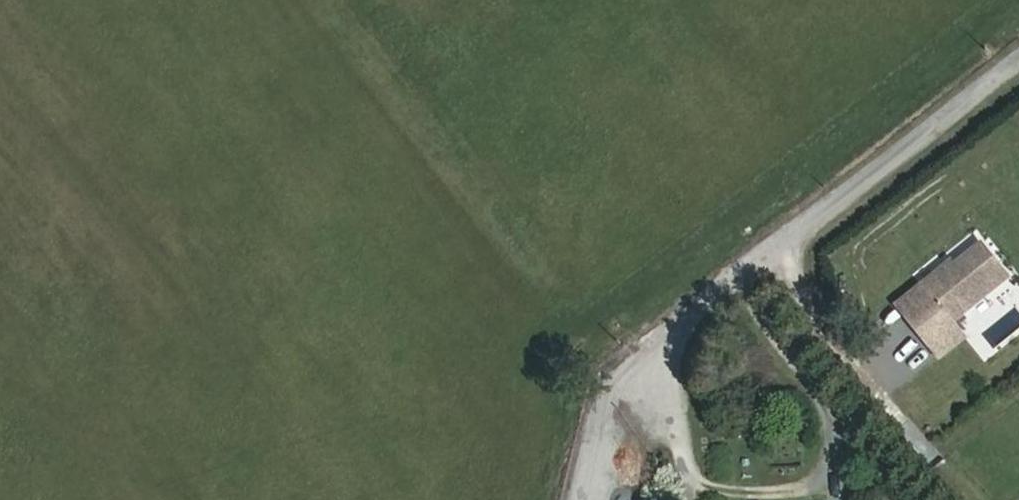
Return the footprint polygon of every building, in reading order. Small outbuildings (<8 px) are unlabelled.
[(983,298),(978,294),(955,314),(984,351),(1018,322),(1018,277),(1014,271),(983,298)]
